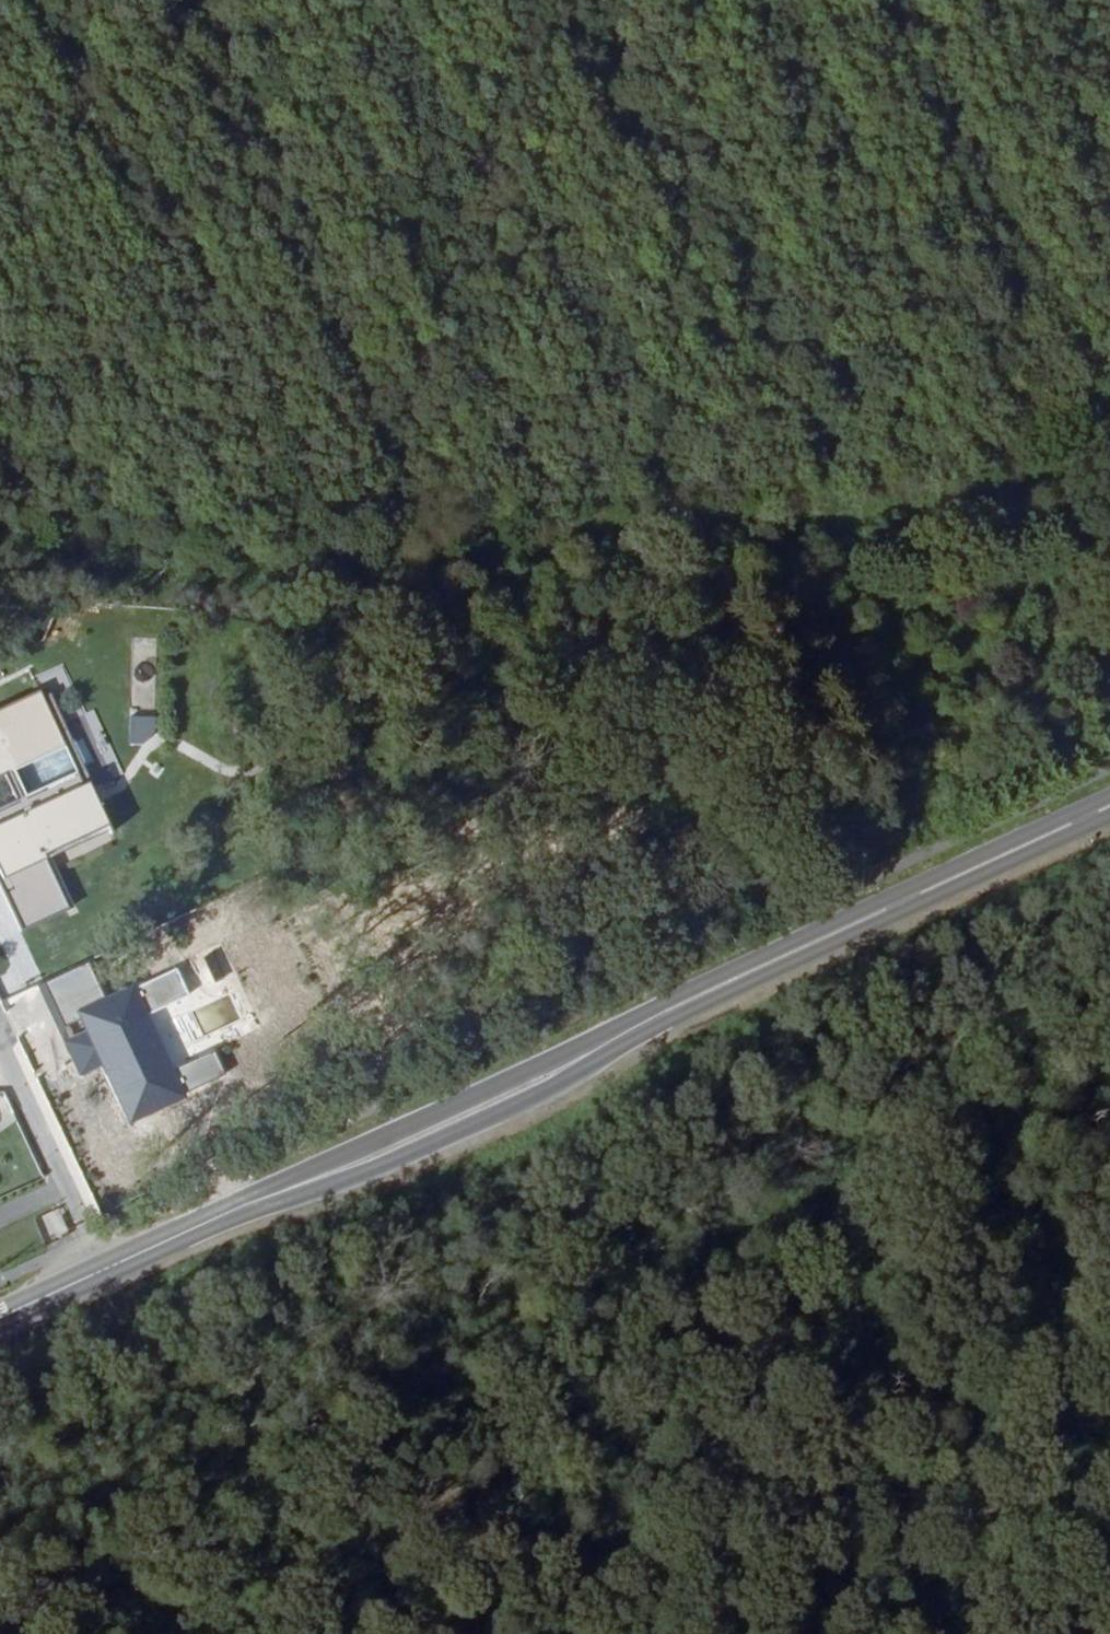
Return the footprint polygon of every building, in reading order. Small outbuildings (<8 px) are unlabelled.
[(112,820),(92,777),(88,779),(82,766),(31,789),(20,765),(70,741),(44,685),(0,706),(0,774),(9,769),(21,794),(0,804),(0,860),(3,867),(0,868),(0,873),(26,927),(74,904),(48,850),(112,820)] [(132,715),(134,743),(157,742),(155,714),(132,715)] [(9,769),(0,774),(0,804),(21,794),(9,769)]
